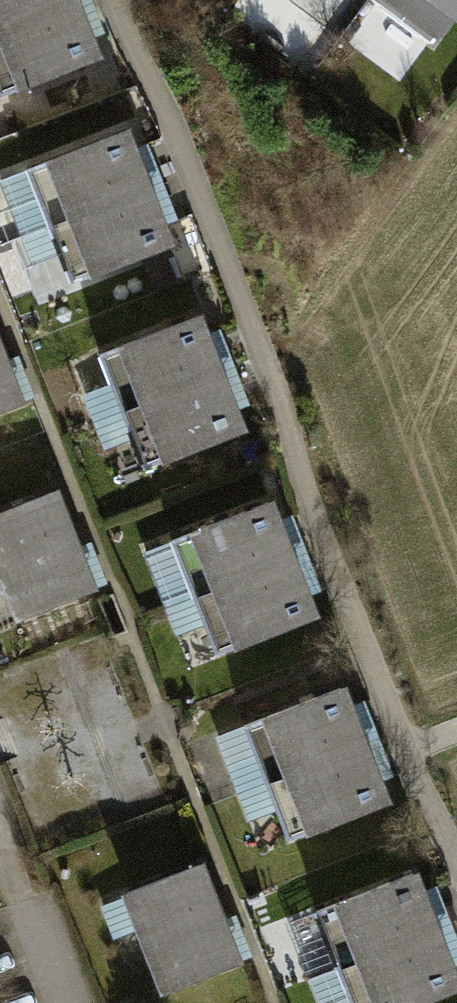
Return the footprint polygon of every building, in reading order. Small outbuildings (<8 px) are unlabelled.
[(110,43),(91,0),(0,0),(0,91),(110,43)] [(436,31),(452,10),(456,14),(456,0),(396,0),(436,31)] [(148,130),(13,181),(54,289),(189,237),(148,130)] [(218,312),(77,364),(117,473),(259,421),(218,312)] [(17,389),(0,344),(0,396),(17,389)] [(0,513),(0,618),(86,589),(55,495),(0,513)] [(287,501),(175,545),(220,658),(332,614),(287,501)] [(400,794),(356,678),(228,727),(273,843),(400,794)] [(304,916),(339,1002),(425,1002),(456,991),(456,930),(432,866),(304,916)] [(240,959),(208,872),(115,906),(148,993),(240,959)]
